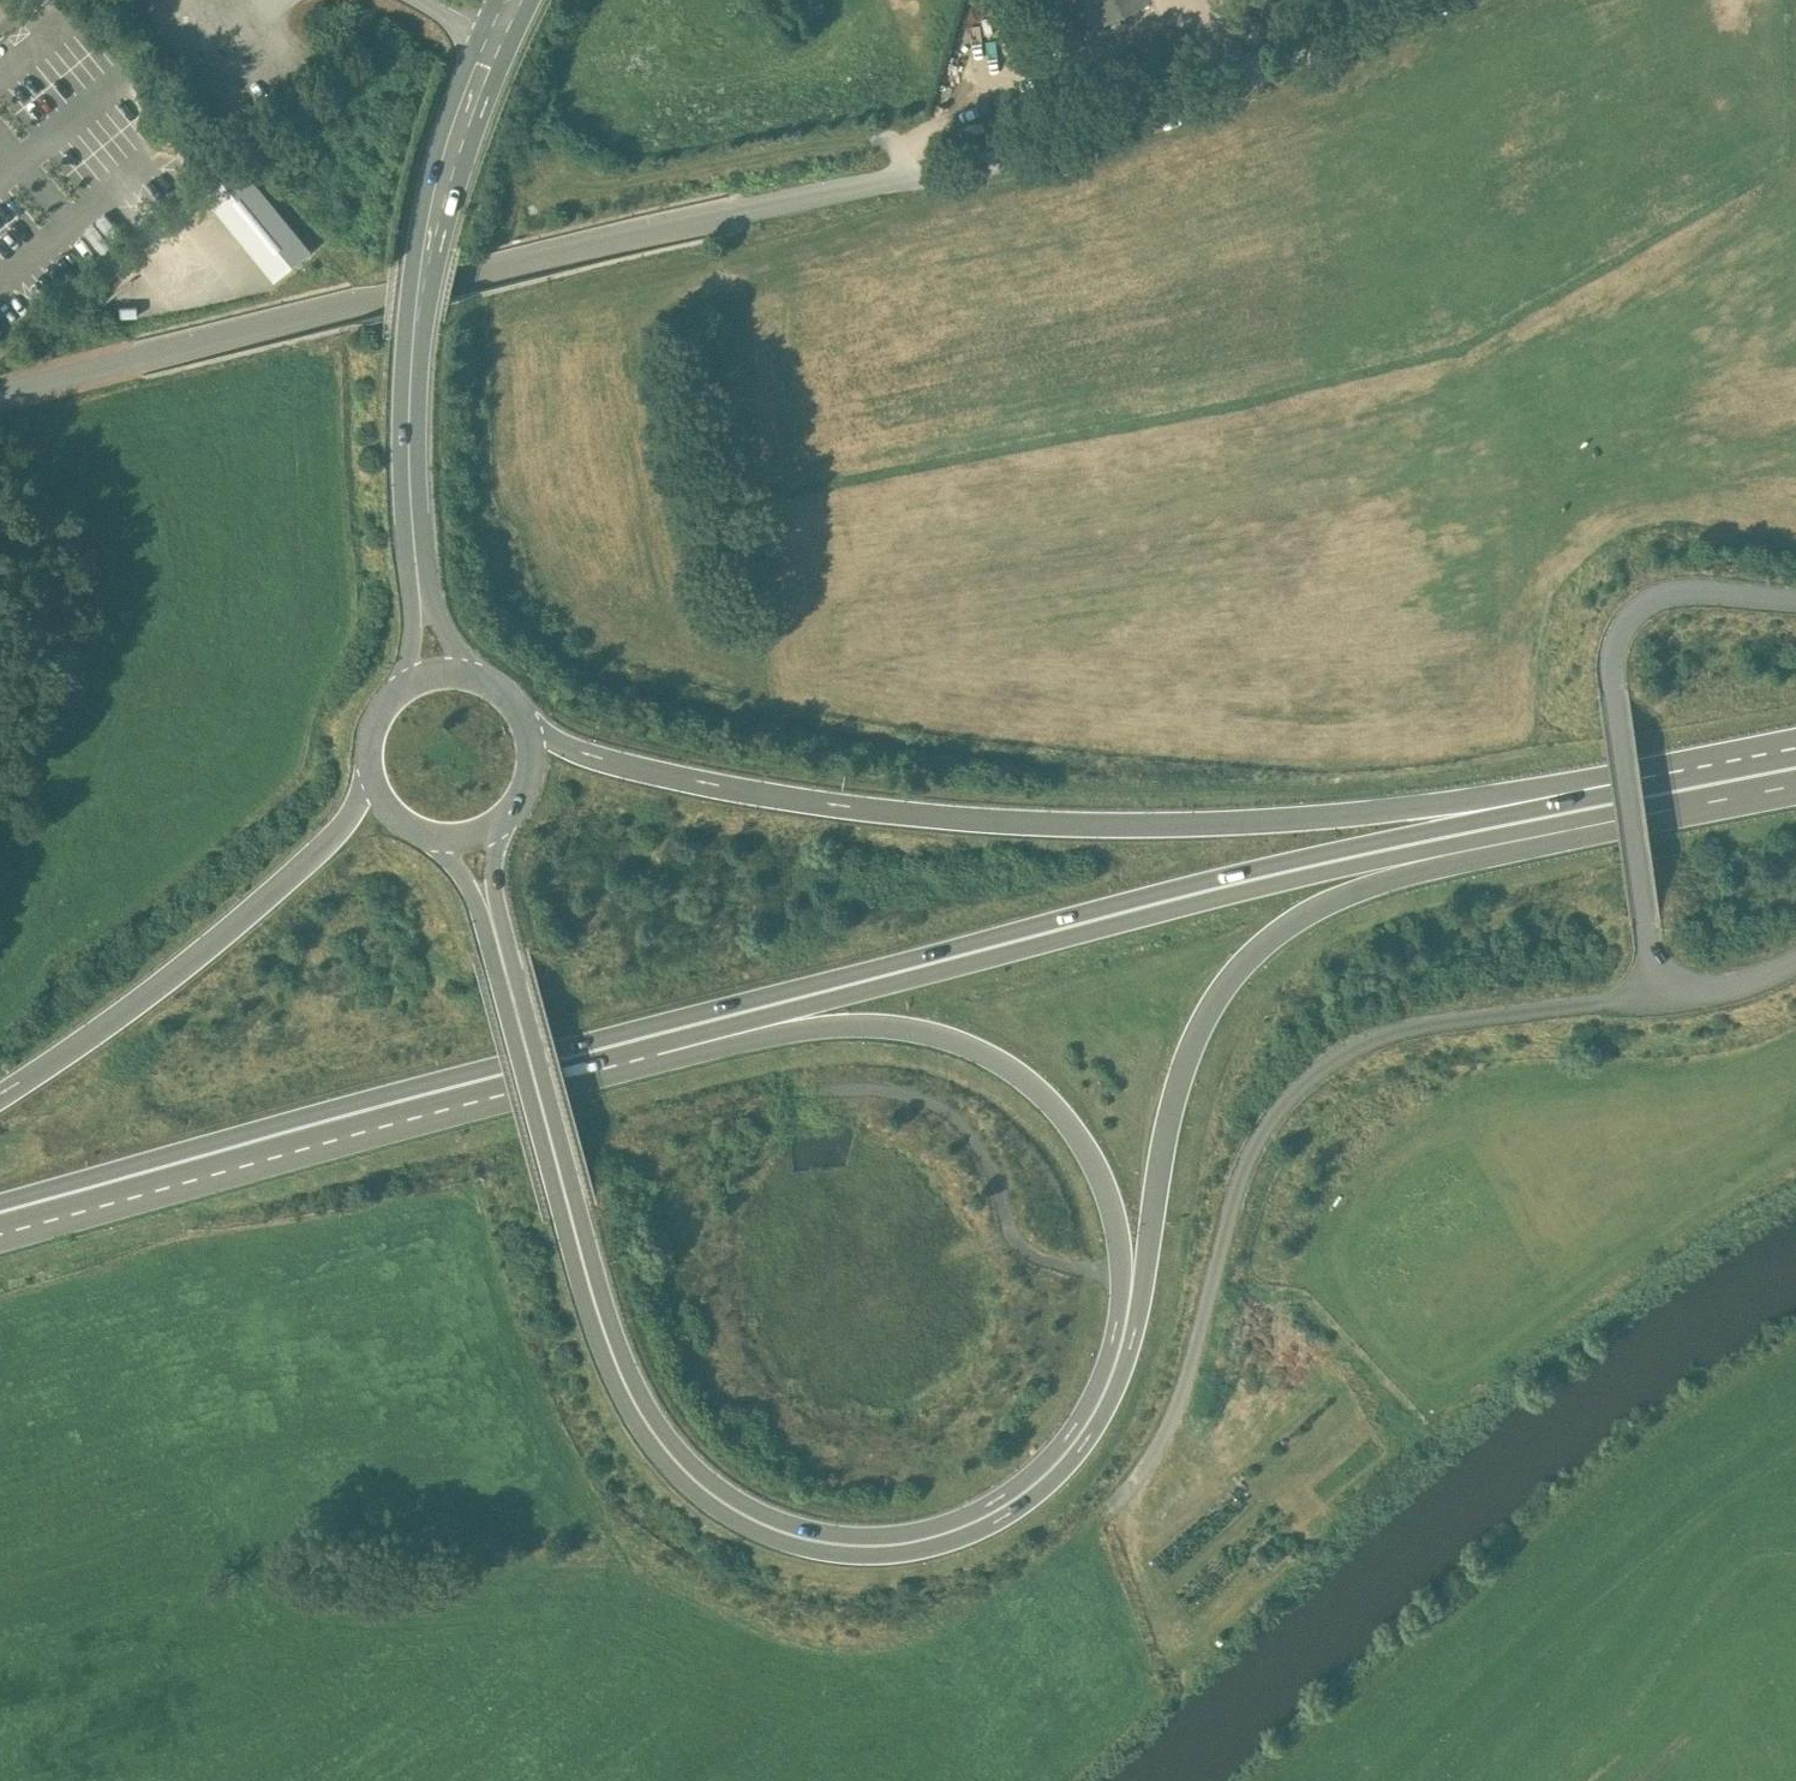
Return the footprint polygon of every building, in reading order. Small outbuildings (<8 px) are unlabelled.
[(1095,23),(1144,0),(1084,0),(1095,23)] [(207,204),(277,287),(315,254),(246,171),(207,204)]
